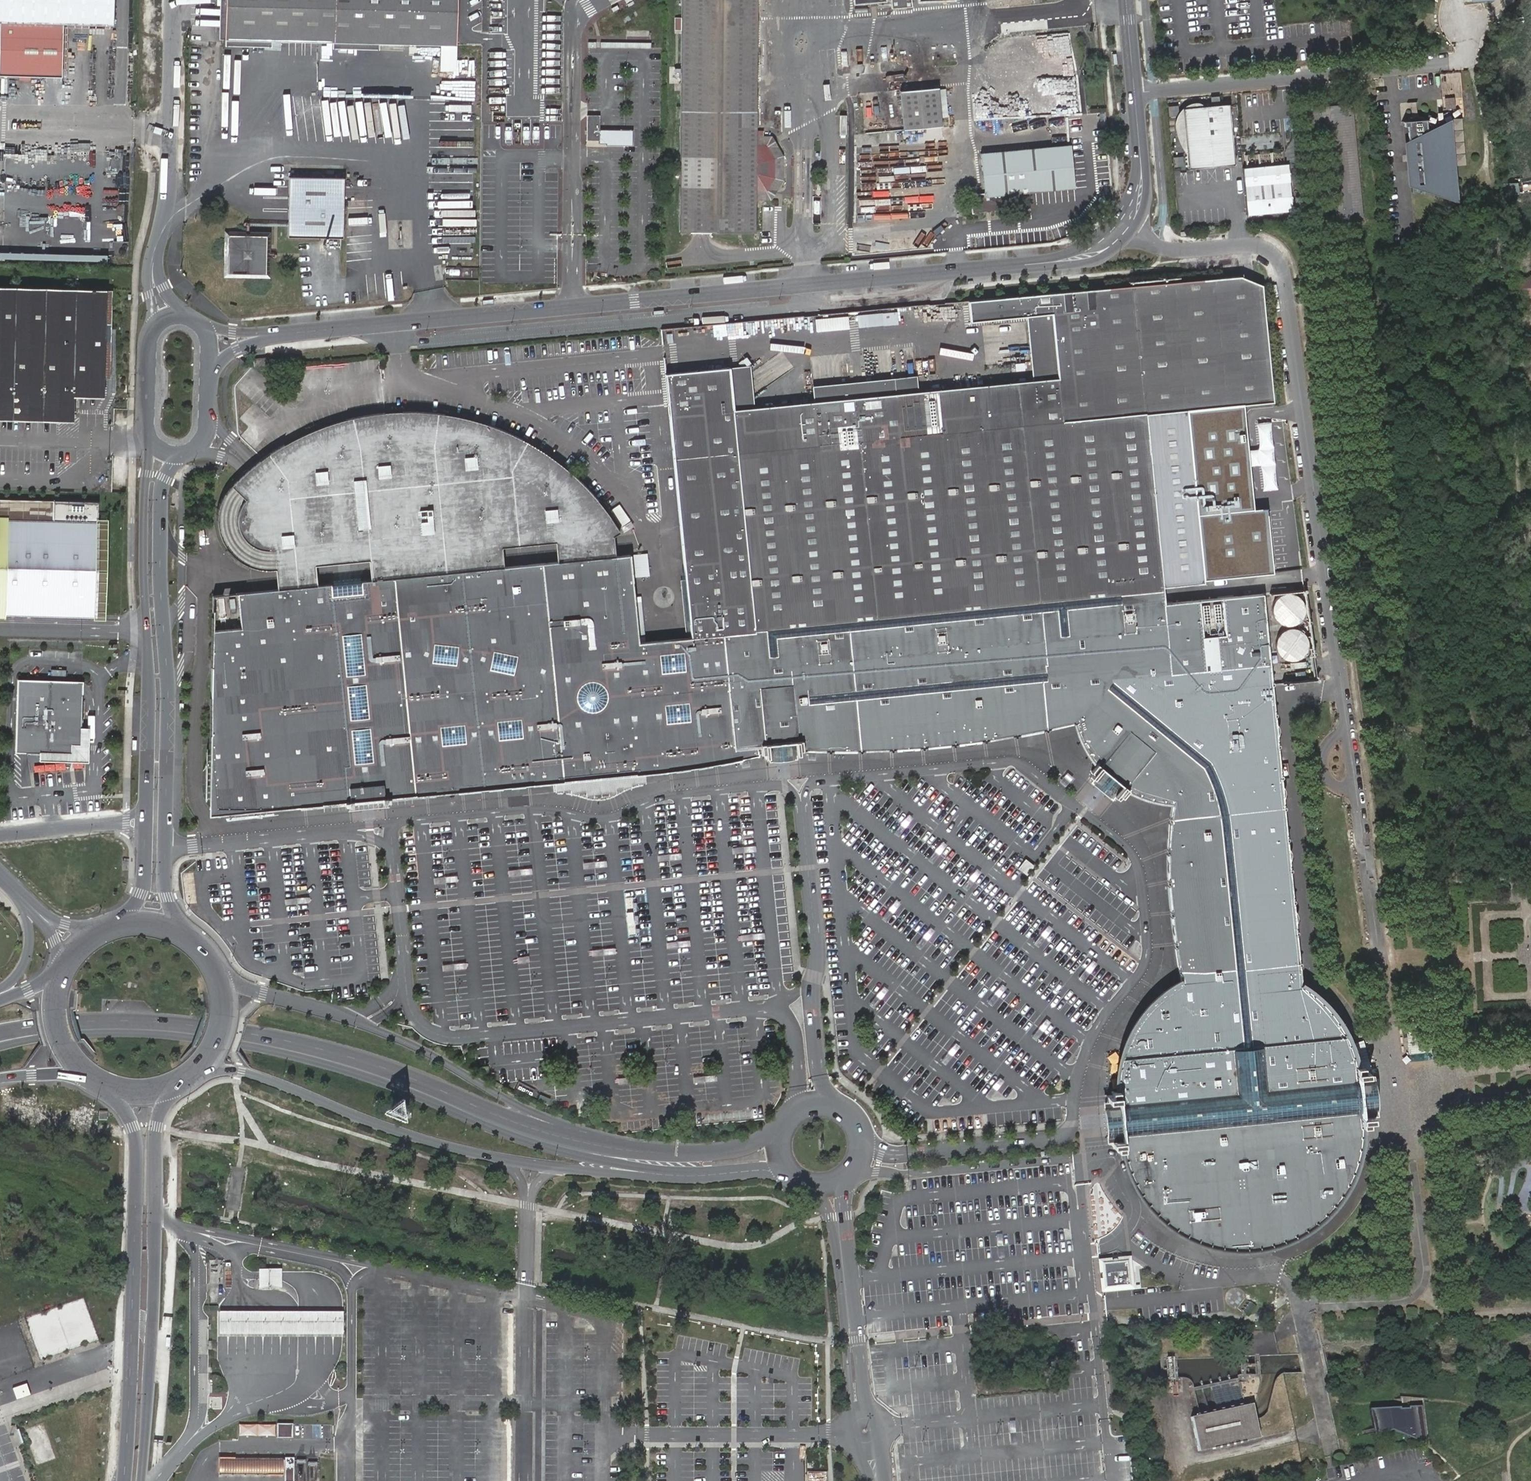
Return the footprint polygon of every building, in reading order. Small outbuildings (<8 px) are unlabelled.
[(113,24),(114,0),(0,0),(0,21),(113,24)] [(458,42),(459,0),(225,0),(224,38),(458,42)] [(681,238),(757,239),(757,205),(770,205),(773,195),(777,195),(781,182),(781,167),(777,153),(773,153),(770,143),(758,143),(760,0),(684,0),(681,238)] [(915,0),(895,0),(896,9),(916,7),(915,0)] [(902,92),(905,130),(944,127),(944,118),(942,90),(942,88),(902,92)] [(950,117),(948,90),(942,90),(944,118),(950,117)] [(1182,108),(1203,106),(1200,103),(1197,102),(1192,102),(1189,103),(1183,106),(1181,108),(1177,112),(1174,118),(1174,121),(1174,127),(1177,140),(1183,151),(1187,156),(1182,108)] [(1230,104),(1183,108),(1189,169),(1235,165),(1230,104)] [(601,114),(587,115),(587,140),(600,140),(600,145),(634,145),(634,129),(601,129),(601,114)] [(1424,197),(1447,205),(1455,207),(1447,129),(1440,133),(1428,139),(1427,127),(1402,129),(1403,134),(1406,134),(1411,193),(1423,192),(1424,197)] [(972,194),(974,211),(1014,207),(1013,193),(1016,193),(1018,207),(1018,215),(1041,212),(1039,197),(1032,197),(1032,191),(1076,186),(1072,144),(982,153),(986,192),(972,194)] [(343,180),(289,179),(288,239),(343,240),(343,180)] [(1289,179),(1243,183),(1246,214),(1292,210),(1289,179)] [(268,276),(268,236),(228,235),(228,275),(268,276)] [(1301,985),(1281,784),(1272,684),(1271,679),(1263,594),(1165,603),(1163,585),(1146,413),(1186,409),(1243,404),(1272,401),(1261,285),(1239,275),(968,300),(970,321),(1025,316),(1032,380),(918,391),(916,376),(812,386),(814,402),(754,408),(749,366),(665,375),(691,640),(637,645),(629,556),(614,557),(558,563),(504,568),(371,581),(361,582),(362,594),(348,595),(332,597),(331,585),(317,586),(277,590),(237,593),(241,629),(218,631),(216,732),(215,746),(215,770),(214,785),(214,812),(294,806),(367,800),(454,793),(668,771),(697,767),(730,761),(758,755),(757,749),(760,748),(759,743),(774,742),(775,743),(776,746),(778,747),(781,747),(783,747),(785,745),(787,743),(787,741),(801,739),(802,750),(831,751),(889,750),(938,746),(986,740),(1048,729),(1074,723),(1083,744),(1089,754),(1096,763),(1107,772),(1107,774),(1106,777),(1107,779),(1108,780),(1110,781),(1112,782),(1115,782),(1117,780),(1128,789),(1140,795),(1146,797),(1159,800),(1171,801),(1167,851),(1168,881),(1170,912),(1175,943),(1180,981),(1175,984),(1161,995),(1151,1004),(1144,1011),(1136,1022),(1130,1033),(1124,1047),(1121,1055),(1119,1067),(1117,1084),(1117,1089),(1119,1113),(1117,1113),(1116,1115),(1114,1116),(1114,1119),(1114,1121),(1115,1123),(1116,1124),(1118,1125),(1121,1125),(1123,1149),(1125,1159),(1131,1176),(1138,1190),(1144,1198),(1151,1208),(1160,1217),(1168,1223),(1176,1229),(1192,1237),(1214,1245),(1230,1247),(1248,1247),(1263,1246),(1279,1242),(1288,1238),(1308,1227),(1315,1222),(1326,1211),(1334,1202),(1341,1192),(1347,1181),(1354,1165),(1357,1150),(1359,1127),(1357,1096),(1354,1066),(1350,1049),(1343,1034),(1337,1023),(1331,1014),(1318,1000),(1301,985)] [(1530,294),(1530,278),(1521,277),(1520,293),(1530,294)] [(104,286),(0,283),(0,410),(71,412),(73,388),(102,389),(103,372),(104,286)] [(111,286),(104,286),(103,372),(109,373),(111,286)] [(899,312),(861,312),(861,324),(899,324),(899,312)] [(850,328),(850,318),(818,317),(818,328),(850,328)] [(1243,404),(1186,409),(1197,515),(1254,510),(1243,404)] [(1146,413),(1163,585),(1203,581),(1197,515),(1186,409),(1146,413)] [(277,576),(278,590),(318,586),(316,572),(316,565),(344,562),(369,560),(369,567),(371,581),(504,568),(503,554),(502,547),(556,542),(557,548),(558,562),(616,557),(614,543),(614,536),(620,531),(610,517),(598,501),(584,485),(567,470),(550,456),(530,444),(511,435),(489,426),(468,419),(438,414),(408,411),(384,413),(362,416),(339,422),(313,431),(291,441),(266,457),(250,469),(232,486),(226,494),(220,504),(218,517),(220,528),(222,539),(228,550),(236,558),(244,564),(256,568),(267,570),(276,570),(277,576)] [(0,499),(0,520),(52,521),(53,501),(0,499)] [(53,501),(52,521),(0,520),(0,617),(95,620),(98,502),(53,501)] [(1197,515),(1203,581),(1272,575),(1266,509),(1254,510),(1197,515)] [(1275,618),(1283,624),(1293,624),(1301,619),(1305,609),(1302,599),(1294,593),(1283,593),(1275,599),(1272,608),(1275,618)] [(1289,628),(1280,633),(1275,642),(1277,653),(1285,660),(1295,661),(1304,656),(1308,647),(1307,637),(1299,630),(1289,628)] [(77,694),(82,694),(82,680),(17,678),(15,751),(29,751),(31,693),(33,691),(34,691),(36,691),(38,693),(40,692),(41,690),(43,688),(74,690),(76,691),(77,692),(77,694)] [(31,693),(29,751),(40,751),(70,752),(71,743),(80,743),(81,727),(82,694),(77,694),(77,692),(76,691),(74,690),(43,688),(41,690),(40,692),(38,693),(36,691),(34,691),(33,691),(31,693)] [(70,752),(40,751),(40,757),(71,758),(87,758),(88,727),(81,727),(80,743),(71,743),(70,752)] [(914,818),(908,813),(893,833),(898,837),(914,818)] [(948,845),(942,840),(927,860),(932,864),(948,845)] [(735,847),(735,854),(752,852),(751,845),(735,847)] [(660,855),(661,861),(677,860),(677,853),(660,855)] [(1033,866),(1024,859),(1018,868),(1026,874),(1033,866)] [(586,862),(587,869),(603,867),(602,860),(586,862)] [(511,870),(512,876),(528,875),(528,868),(511,870)] [(982,872),(977,868),(961,887),(967,891),(982,872)] [(437,877),(438,883),(454,882),(453,875),(437,877)] [(304,896),(287,897),(288,904),(304,903),(304,896)] [(901,904),(896,899),(880,919),(886,923),(901,904)] [(1054,929),(1048,924),(1033,944),(1038,948),(1054,929)] [(936,931),(930,926),(915,946),(920,950),(936,931)] [(760,931),(743,933),(744,940),(761,938),(760,931)] [(685,939),(669,941),(670,948),(686,946),(685,939)] [(610,946),(594,948),(595,955),(611,953),(610,946)] [(272,949),(255,951),(256,958),(272,956),(272,949)] [(536,954),(520,956),(520,962),(537,961),(536,954)] [(1098,964),(1092,959),(1077,979),(1082,983),(1098,964)] [(461,961),(445,963),(445,970),(462,968),(461,961)] [(1007,987),(1002,983),(986,1002),(992,1007),(1007,987)] [(889,989),(884,985),(868,1004),(874,1009),(889,989)] [(1051,1022),(1046,1018),(1030,1037),(1036,1042),(1051,1022)] [(960,1046),(955,1042),(939,1061),(945,1066),(960,1046)] [(717,1074),(692,1077),(692,1083),(718,1081),(717,1074)] [(618,1085),(643,1082),(642,1076),(617,1078),(618,1085)] [(1004,1081),(999,1077),(983,1096),(989,1101),(1004,1081)] [(1002,1233),(995,1234),(998,1259),(1005,1258),(1002,1233)] [(1130,1257),(1103,1260),(1106,1293),(1140,1290),(1137,1257),(1130,1257)] [(281,1269),(259,1269),(259,1275),(259,1289),(281,1289),(281,1275),(281,1269)] [(259,1311),(219,1311),(219,1336),(260,1336),(321,1337),(343,1337),(343,1312),(321,1312),(259,1311)] [(1427,1431),(1425,1405),(1374,1407),(1376,1434),(1427,1431)] [(1247,1406),(1192,1419),(1198,1451),(1258,1439),(1252,1406),(1247,1406)] [(1015,1420),(1008,1421),(1010,1446),(1017,1445),(1015,1420)] [(293,1422),(277,1422),(277,1430),(289,1430),(288,1436),(292,1436),(293,1422)] [(232,1456),(219,1456),(219,1473),(232,1473),(232,1456)] [(244,1456),(232,1456),(232,1473),(244,1473),(244,1456)] [(257,1456),(244,1456),(244,1473),(257,1473),(257,1456)] [(269,1456),(257,1456),(257,1473),(269,1473),(269,1456)] [(282,1456),(269,1456),(269,1473),(282,1473),(282,1456)] [(294,1456),(284,1456),(284,1480),(293,1480),(294,1456)]
